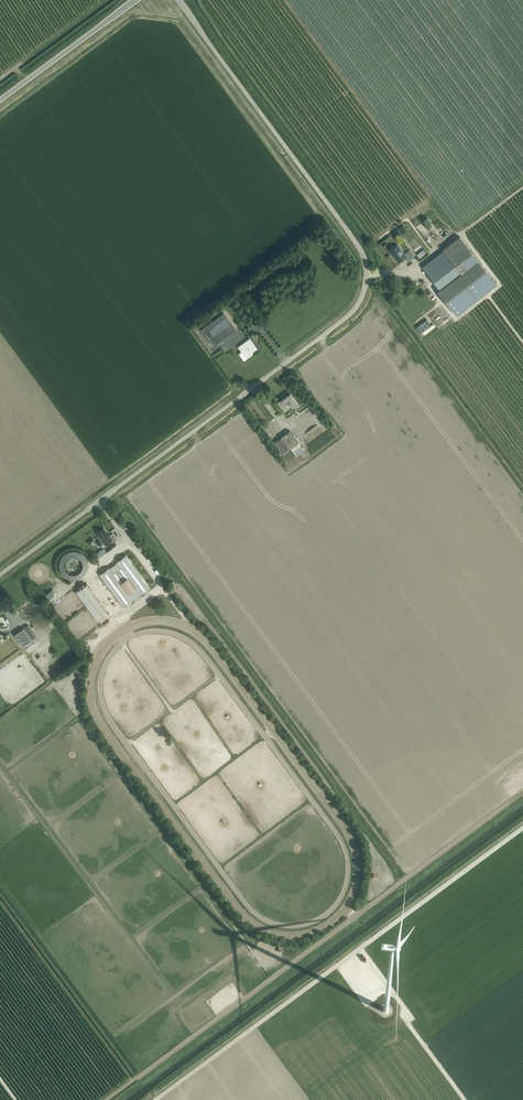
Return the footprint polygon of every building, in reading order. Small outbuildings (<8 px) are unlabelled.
[(461,273),(478,260),(459,236),(442,249),(443,250),(461,273)] [(408,261),(414,256),(409,250),(404,253),(397,244),(389,251),(398,262),(404,257),(408,261)] [(461,273),(443,250),(422,267),(433,280),(440,289),(461,273)] [(438,291),(456,315),(462,310),(458,305),(469,296),(473,301),(479,297),(475,292),(492,278),(478,260),(461,273),(440,289),(438,291)] [(213,346),(235,329),(223,312),(201,329),(213,346)] [(241,351),(238,353),(243,361),(252,354),(251,353),(257,348),(250,338),(238,347),(241,351)] [(290,393),(277,403),(282,410),(286,407),(288,410),(294,406),(295,407),(299,405),(291,395),(290,393)] [(290,431),(282,437),(290,448),(298,442),(290,431)] [(282,454),(290,448),(282,437),(281,437),(281,438),(274,443),(282,454)] [(290,448),(295,455),(303,449),(298,442),(290,448)] [(112,540),(113,542),(117,539),(112,533),(109,536),(104,528),(97,533),(106,545),(112,540)] [(150,588),(126,555),(117,562),(117,563),(109,568),(100,574),(124,607),(133,600),(132,599),(140,594),(141,594),(150,588)] [(76,592),(98,621),(109,613),(87,584),(76,592)] [(8,595),(14,605),(20,600),(25,607),(31,603),(21,588),(15,592),(14,591),(8,595)] [(43,597),(46,602),(64,592),(63,589),(52,595),(51,592),(43,597)] [(28,625),(14,635),(23,646),(28,643),(30,646),(39,640),(28,625)] [(380,1010),(380,1011),(381,1012),(381,1013),(381,1014),(382,1014),(382,1015),(383,1015),(384,1016),(385,1016),(386,1016),(387,1016),(388,1016),(389,1015),(390,1014),(391,1013),(391,1012),(391,1011),(391,1010),(391,1009),(391,1008),(390,1007),(389,1006),(388,1006),(388,1005),(387,1005),(386,1005),(385,1005),(384,1005),(384,1006),(383,1006),(382,1006),(382,1007),(381,1007),(381,1008),(381,1009),(380,1010)]
